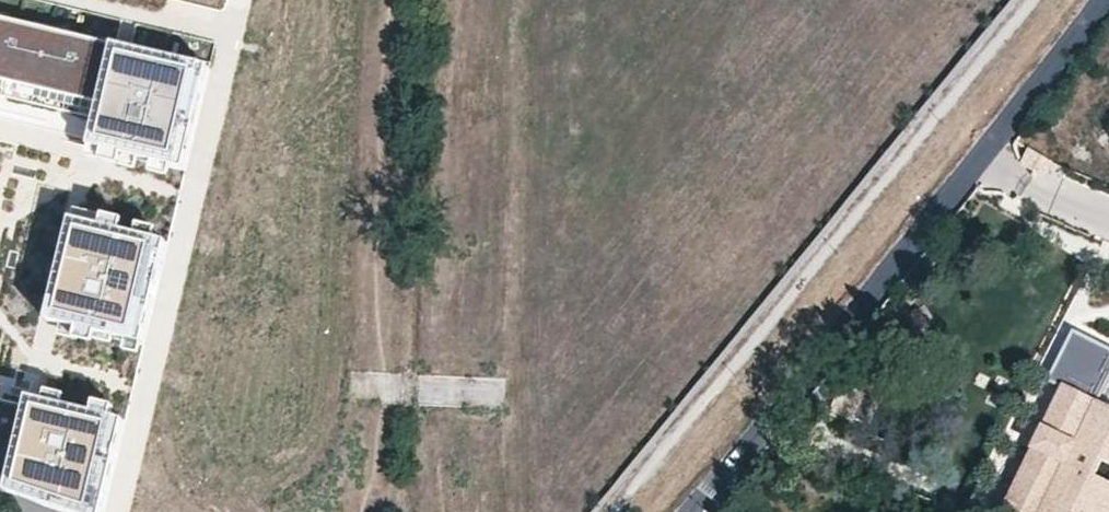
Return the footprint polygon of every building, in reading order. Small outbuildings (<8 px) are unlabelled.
[(89,116),(83,140),(178,163),(202,60),(108,38),(107,41),(0,14),(0,95),(89,116)] [(162,237),(65,214),(40,315),(137,338),(162,237)] [(1108,510),(1108,409),(1064,388),(1003,511),(1108,511),(1108,510)] [(93,511),(119,418),(22,392),(19,406),(0,401),(0,487),(93,511)]
